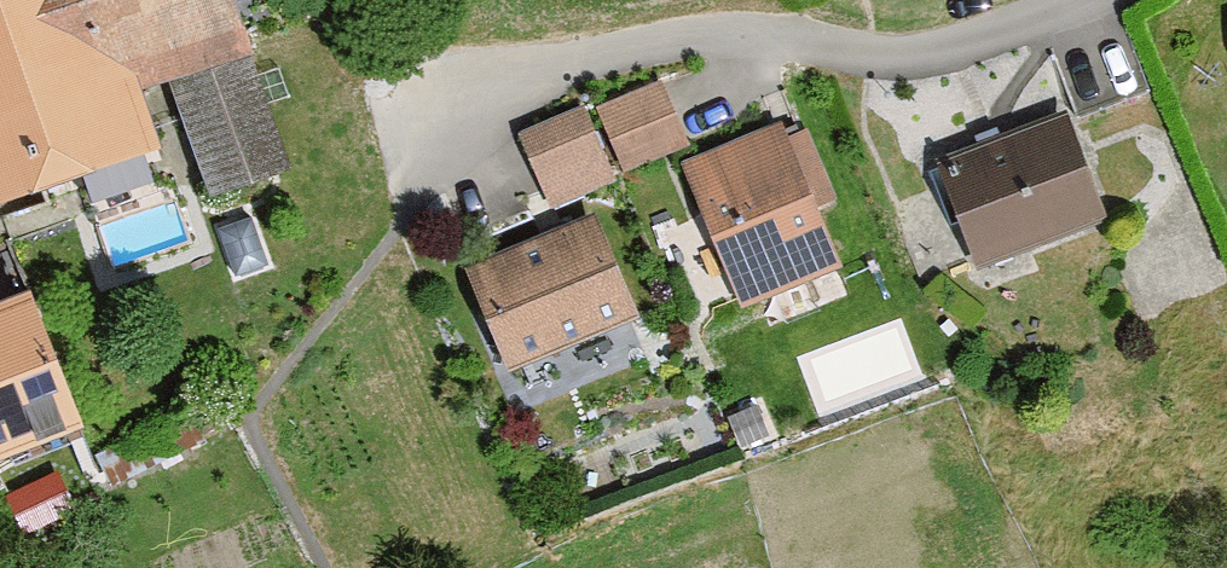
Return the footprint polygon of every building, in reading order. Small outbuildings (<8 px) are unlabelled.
[(276,69),(296,61),(278,0),(0,0),(0,223),(186,155),(173,107),(197,98),(235,200),(314,170),(276,69)] [(535,141),(565,209),(708,147),(679,78),(535,141)] [(1003,269),(1139,224),(1101,111),(966,156),(1003,269)] [(876,275),(804,118),(707,162),(780,320),(876,275)] [(615,210),(488,261),(537,384),(665,334),(615,210)] [(36,453),(118,409),(43,273),(0,297),(0,387),(36,453)] [(45,468),(36,453),(0,387),(0,493),(45,468)]
